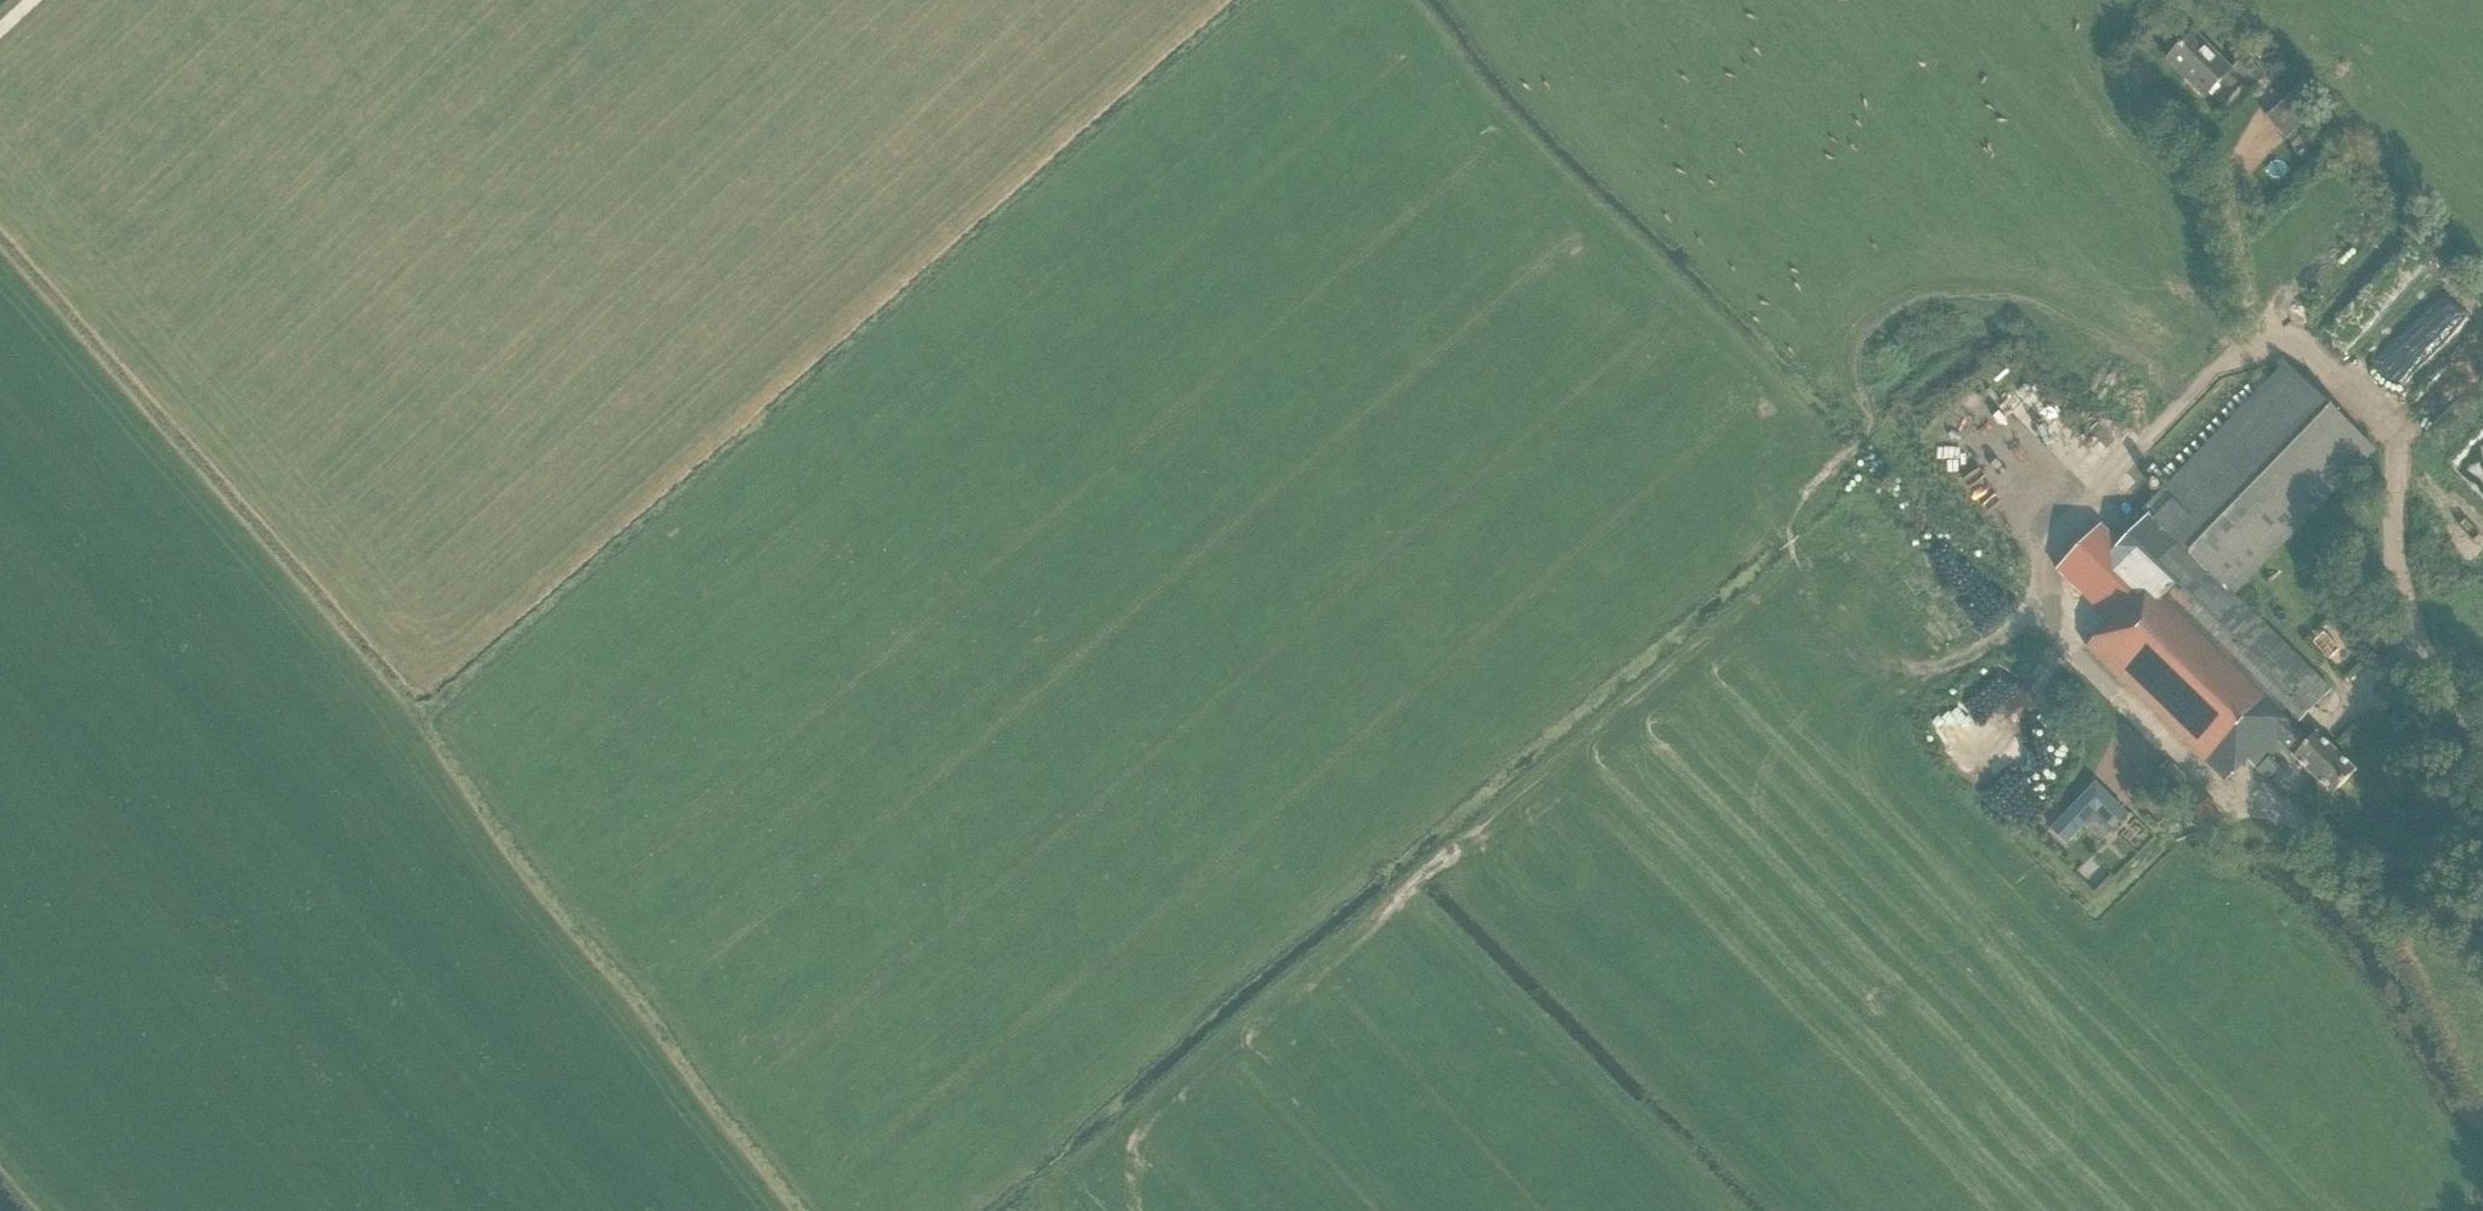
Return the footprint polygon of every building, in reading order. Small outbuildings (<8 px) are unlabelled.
[(2245,54),(2231,69),(2193,33),(2168,59),(2205,96),(2223,77),(2232,85),(2239,78),(2251,90),(2267,74),(2245,54)] [(2305,74),(2291,61),(2274,79),(2288,92),(2305,74)] [(2333,794),(2355,771),(2317,733),(2311,739),(2296,725),(2331,690),(2234,595),(2374,450),(2285,363),(2143,509),(2149,514),(2121,543),(2118,541),(2078,582),(2108,611),(2080,640),(2225,781),(2246,760),(2254,768),(2280,742),(2294,756),(2320,781),(2317,784),(2326,792),(2328,790),(2333,794)] [(2409,725),(2413,721),(2401,707),(2386,721),(2390,725),(2409,725)] [(2097,749),(2050,797),(2066,812),(2098,779),(2111,792),(2126,777),(2097,749)] [(2172,763),(2154,782),(2143,793),(2157,807),(2168,795),(2190,816),(2203,828),(2221,810),(2208,798),(2172,763)]
